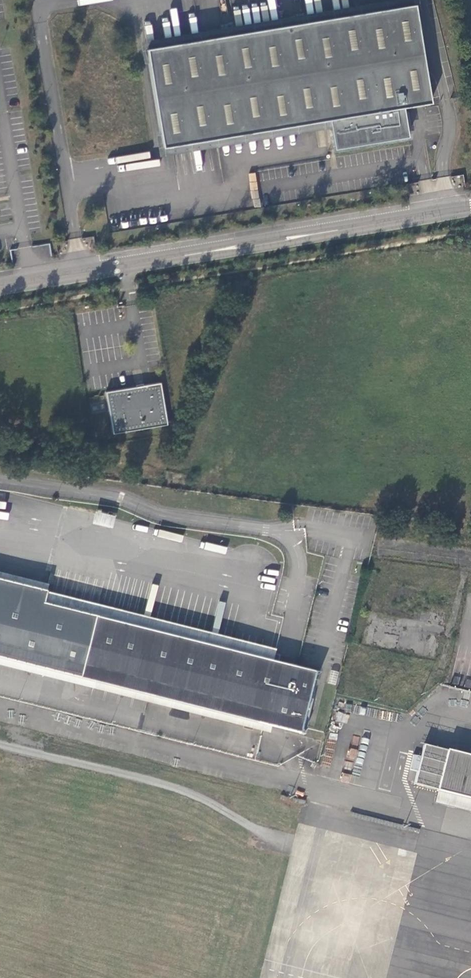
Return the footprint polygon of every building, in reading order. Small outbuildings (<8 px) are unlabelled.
[(148,62),(146,49),(414,4),(416,18),(421,17),(418,0),(388,0),(141,41),(144,63),(148,62)] [(160,134),(162,147),(329,119),(331,128),(334,149),(408,137),(403,107),(431,102),(416,18),(414,4),(146,49),(148,62),(160,134)] [(162,147),(160,134),(156,134),(159,156),(331,128),(329,119),(162,147)] [(160,382),(105,391),(112,433),(167,424),(160,382)] [(0,580),(0,658),(80,678),(270,726),(304,734),(301,730),(314,676),(320,673),(297,668),(273,661),(95,617),(40,603),(43,591),(0,580)] [(276,649),(43,591),(40,603),(95,617),(273,661),(276,649)] [(0,658),(0,667),(268,734),(270,726),(80,678),(0,658)] [(447,749),(425,743),(414,782),(437,789),(434,803),(470,812),(470,755),(447,749)]
